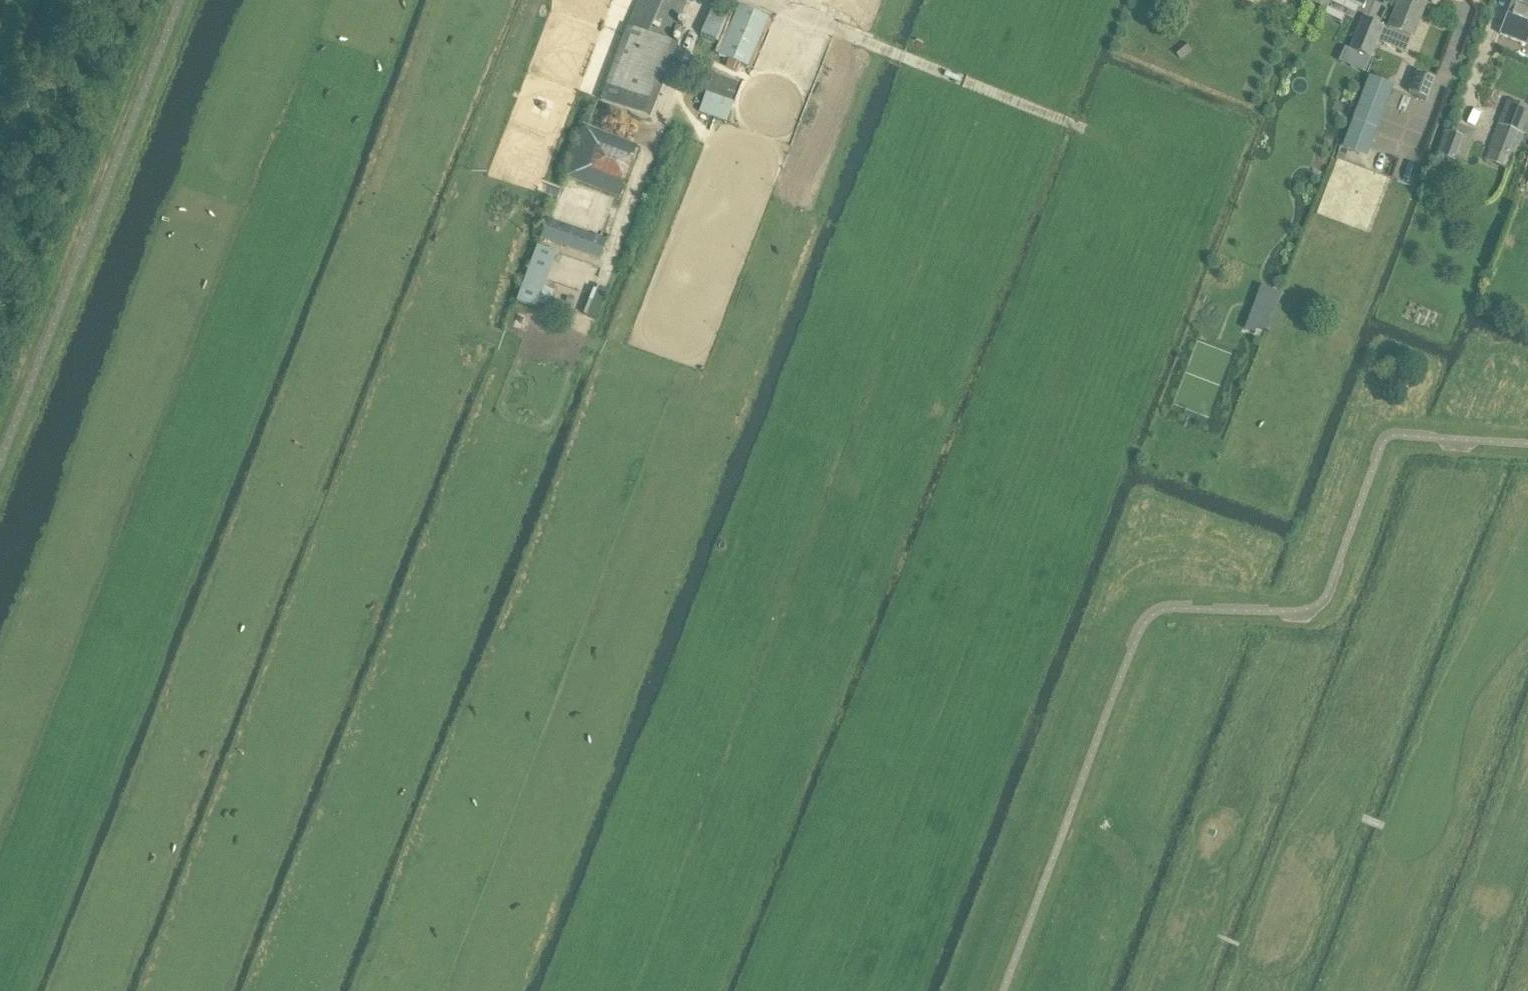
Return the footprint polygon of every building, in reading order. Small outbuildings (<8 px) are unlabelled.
[(628,27),(606,87),(656,106),(678,47),(674,45),(681,27),(677,26),(689,0),(640,0),(628,27)] [(1363,9),(1368,0),(1345,0),(1363,9)] [(1383,45),(1406,54),(1428,0),(1401,0),(1383,45)] [(1524,47),(1527,39),(1527,0),(1514,0),(1499,36),(1524,47)] [(716,42),(731,8),(715,1),(701,35),(716,42)] [(769,18),(739,6),(719,55),(729,59),(726,68),(737,72),(741,64),(749,68),(769,18)] [(1362,18),(1349,51),(1372,60),(1385,27),(1362,18)] [(1436,84),(1417,76),(1410,93),(1429,101),(1436,84)] [(1368,149),(1390,89),(1366,80),(1344,140),(1368,149)] [(716,98),(706,95),(699,113),(727,124),(734,104),(716,97),(716,98)] [(1499,125),(1490,149),(1516,159),(1526,135),(1527,136),(1527,109),(1507,101),(1498,125),(1499,125)] [(638,146),(585,126),(565,178),(618,198),(638,146)] [(1463,165),(1472,141),(1446,132),(1437,156),(1463,165)] [(608,241),(547,221),(541,240),(602,260),(608,241)] [(516,301),(533,307),(535,303),(547,308),(554,291),(541,286),(554,252),(537,246),(516,301)] [(1261,287),(1245,330),(1255,334),(1257,328),(1268,333),(1282,295),(1261,287)]
